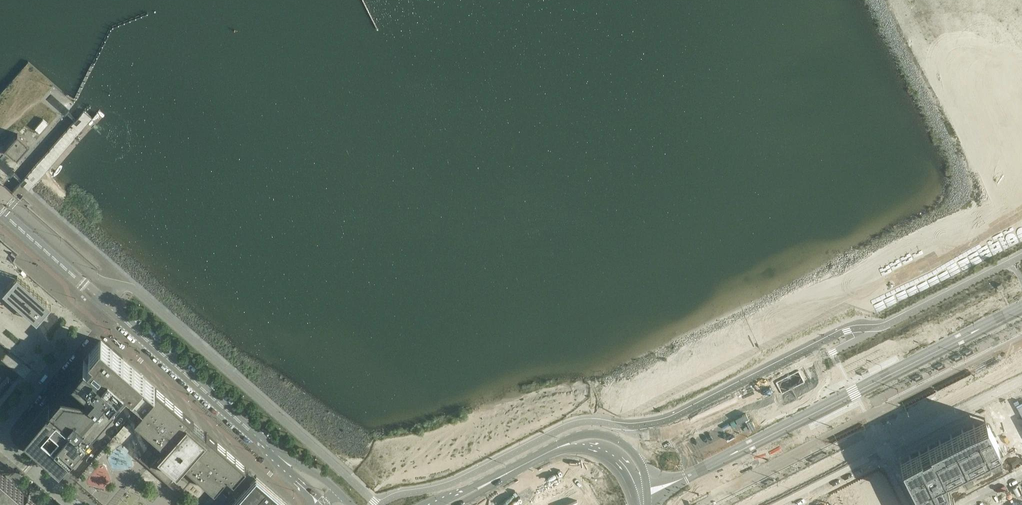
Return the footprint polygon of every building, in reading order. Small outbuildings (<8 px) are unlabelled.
[(5,149),(14,157),(27,142),(18,134),(10,143),(5,149)] [(18,276),(3,293),(37,323),(51,306),(18,276)] [(155,389),(101,341),(100,341),(89,355),(93,358),(88,364),(87,365),(121,394),(127,388),(143,402),(155,389)] [(86,434),(121,394),(87,365),(88,364),(84,361),(50,402),(51,403),(86,434)] [(799,371),(776,383),(782,395),(805,384),(799,371)] [(194,423),(155,389),(143,402),(143,403),(148,407),(143,413),(143,412),(135,421),(155,439),(154,441),(148,447),(149,448),(159,456),(150,466),(149,467),(164,480),(167,482),(169,484),(169,483),(178,473),(188,482),(189,482),(194,476),(195,475),(215,492),(227,477),(234,483),(245,470),(246,469),(207,434),(206,434),(206,435),(193,423),(194,423)] [(86,434),(51,403),(51,404),(48,407),(47,405),(24,433),(25,434),(60,464),(86,434)] [(900,462),(902,467),(921,504),(946,504),(937,486),(944,482),(946,484),(1004,455),(988,424),(985,419),(900,462)] [(882,471),(815,504),(899,504),(882,471)] [(24,493),(1,472),(0,472),(0,504),(14,504),(24,493)] [(256,480),(234,504),(281,504),(283,503),(256,480)] [(35,503),(28,496),(28,497),(28,496),(20,504),(33,504),(35,503)]
